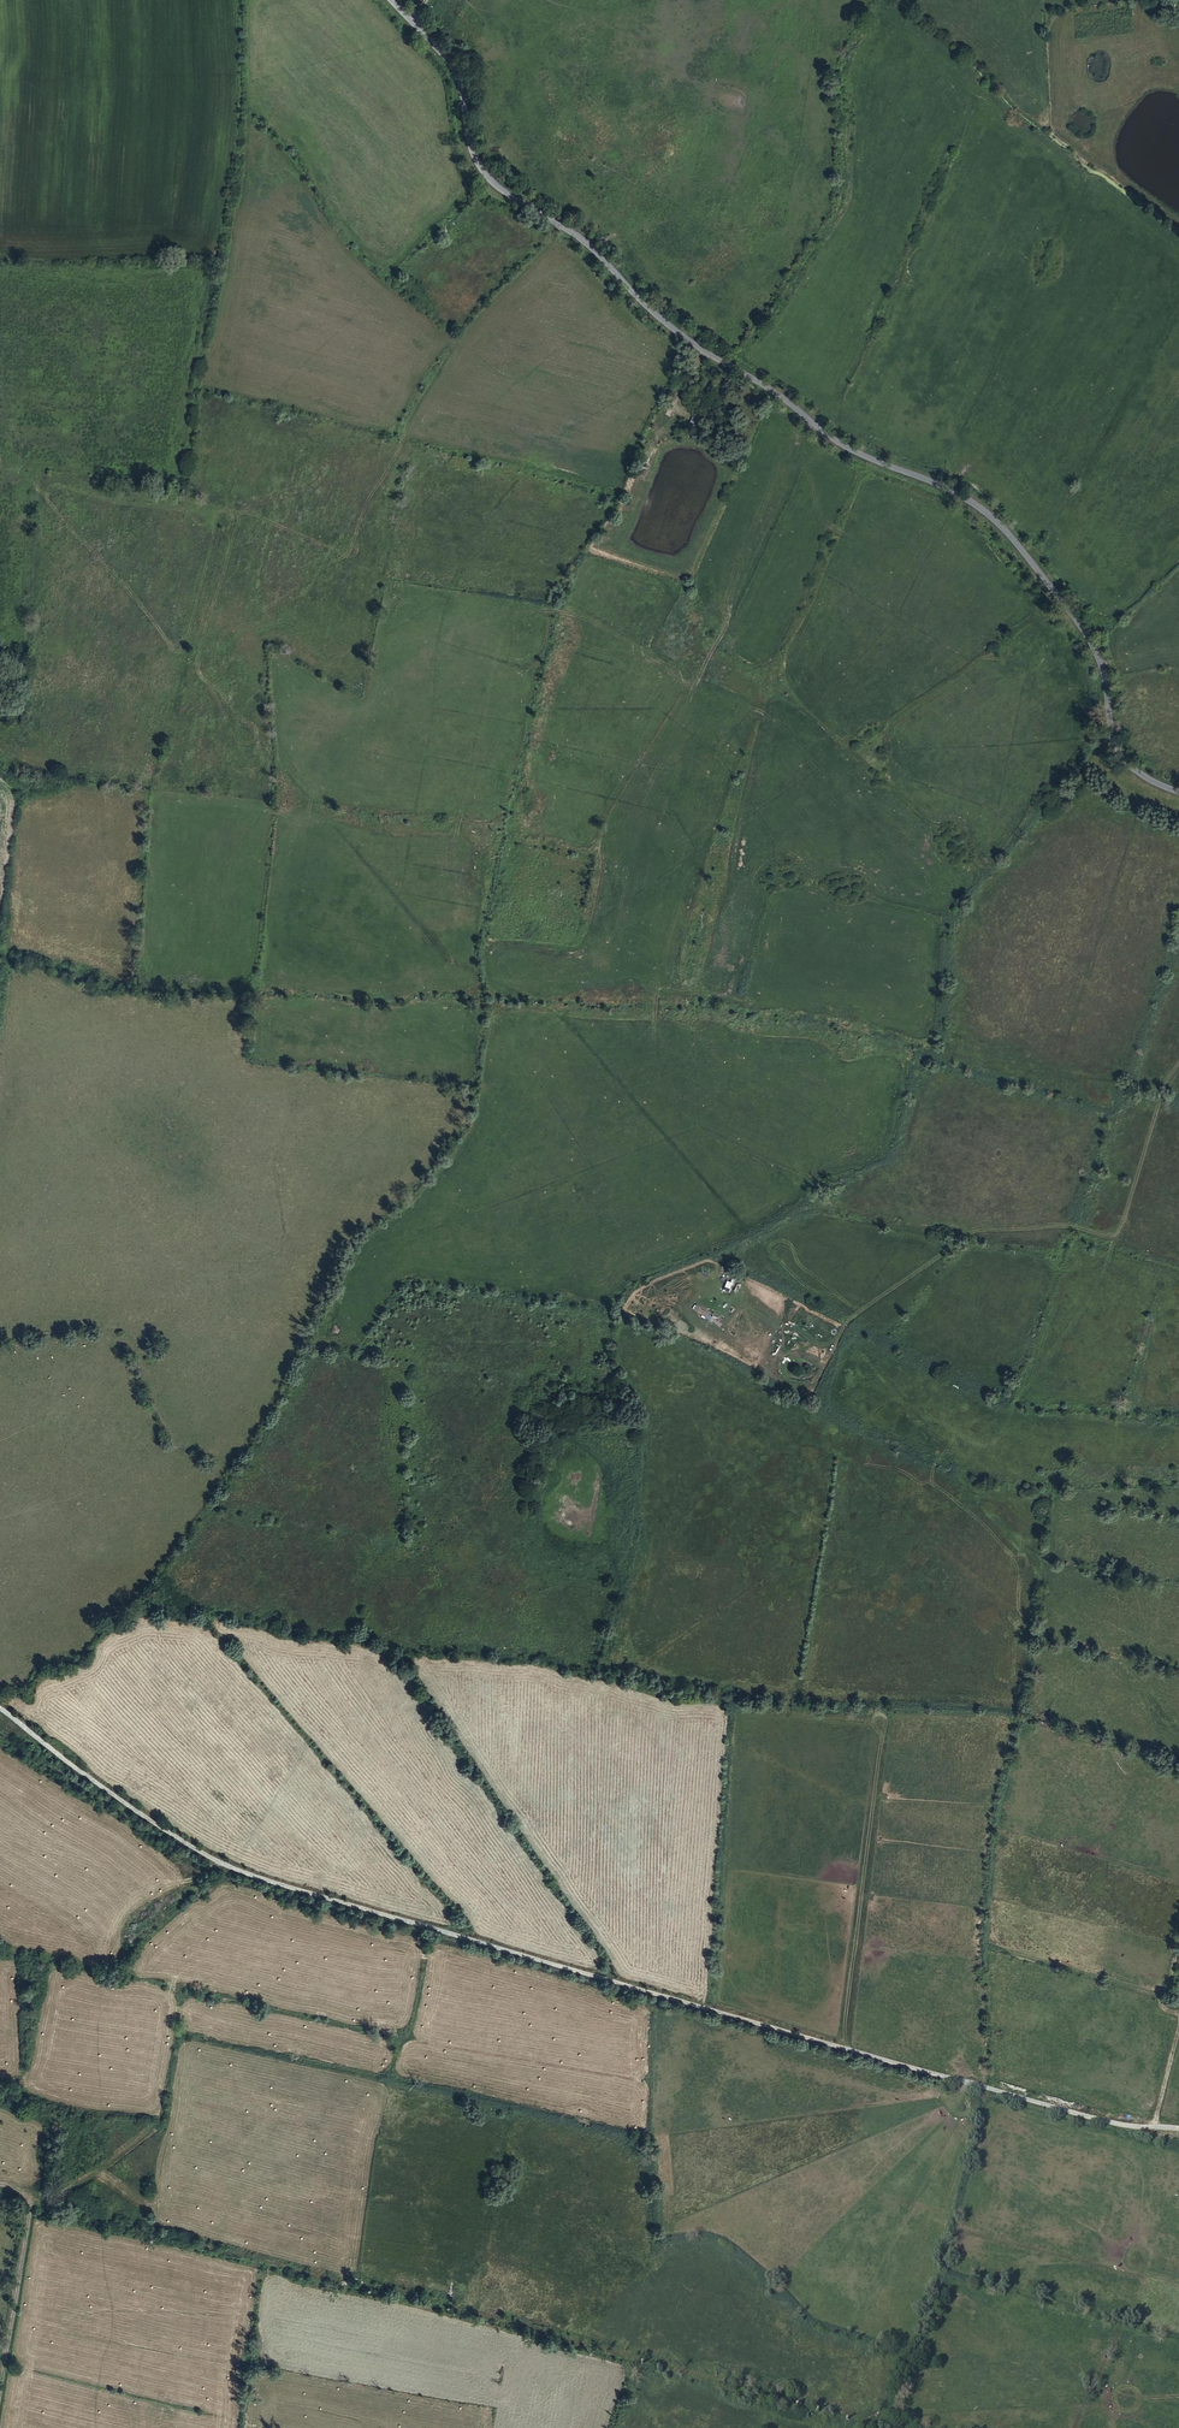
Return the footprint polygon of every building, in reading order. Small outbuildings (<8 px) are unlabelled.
[(1175,4),(1165,4),(1166,25),(1177,24),(1175,4)] [(730,1289),(732,1283),(726,1280),(724,1286),(730,1289)]
